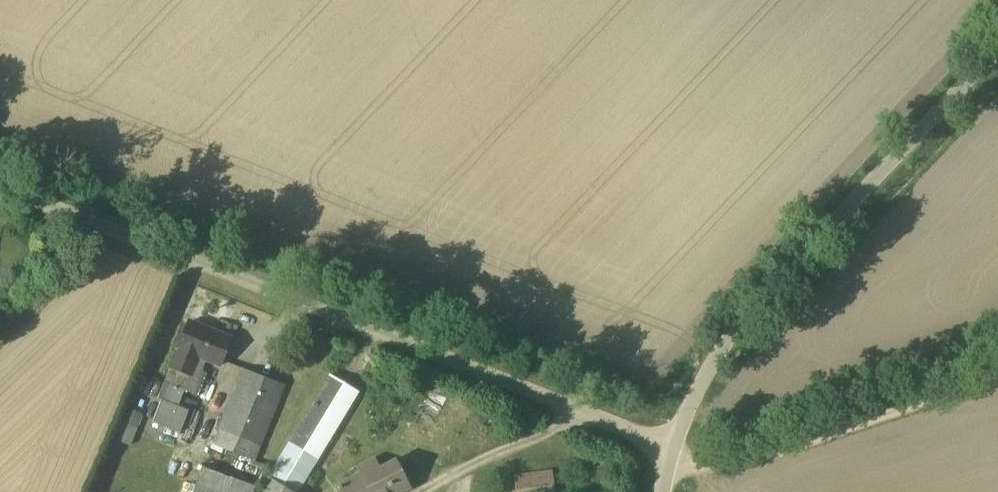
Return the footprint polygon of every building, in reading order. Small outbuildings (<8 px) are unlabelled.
[(164,382),(183,390),(198,395),(207,372),(201,370),(206,359),(221,365),(232,338),(211,330),(211,332),(188,323),(179,347),(179,348),(172,365),(170,365),(164,382)] [(285,385),(244,369),(214,445),(255,461),(285,385)] [(359,391),(331,374),(291,441),(318,458),(359,391)] [(177,406),(183,390),(164,382),(161,389),(165,390),(152,422),(180,432),(188,410),(177,406)] [(131,446),(137,430),(143,414),(129,408),(123,425),(117,440),(131,446)] [(269,478),(295,491),(298,491),(318,458),(291,441),(270,476),(269,478)] [(338,487),(340,491),(390,491),(412,480),(399,455),(338,487)] [(249,482),(200,464),(190,491),(246,491),(249,482)] [(515,476),(517,491),(547,491),(555,491),(553,472),(515,476)] [(264,475),(254,491),(294,491),(264,475)]
